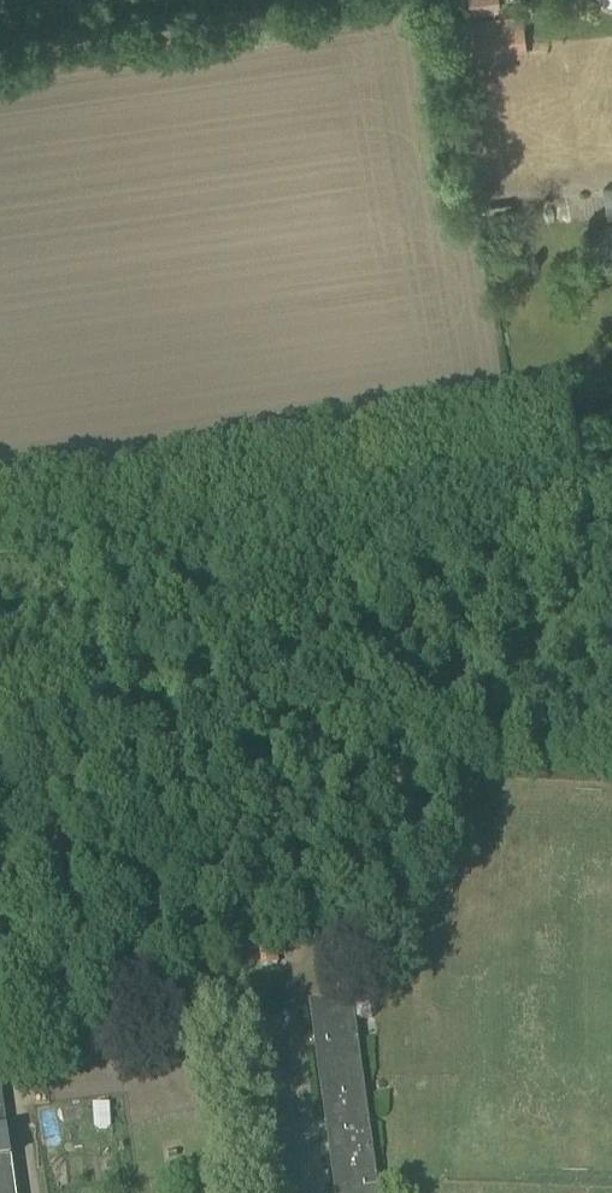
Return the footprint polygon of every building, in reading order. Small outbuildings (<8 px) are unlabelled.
[(471,10),(502,10),(502,0),(471,0),(471,10)] [(527,55),(523,16),(469,22),(470,30),(461,31),(463,46),(472,45),(474,62),(527,55)] [(611,218),(611,187),(603,189),(608,218),(611,218)] [(611,264),(611,231),(600,233),(605,265),(611,264)] [(353,998),(310,1004),(336,1192),(379,1192),(353,998)] [(0,1088),(0,1192),(15,1192),(0,1088)]
